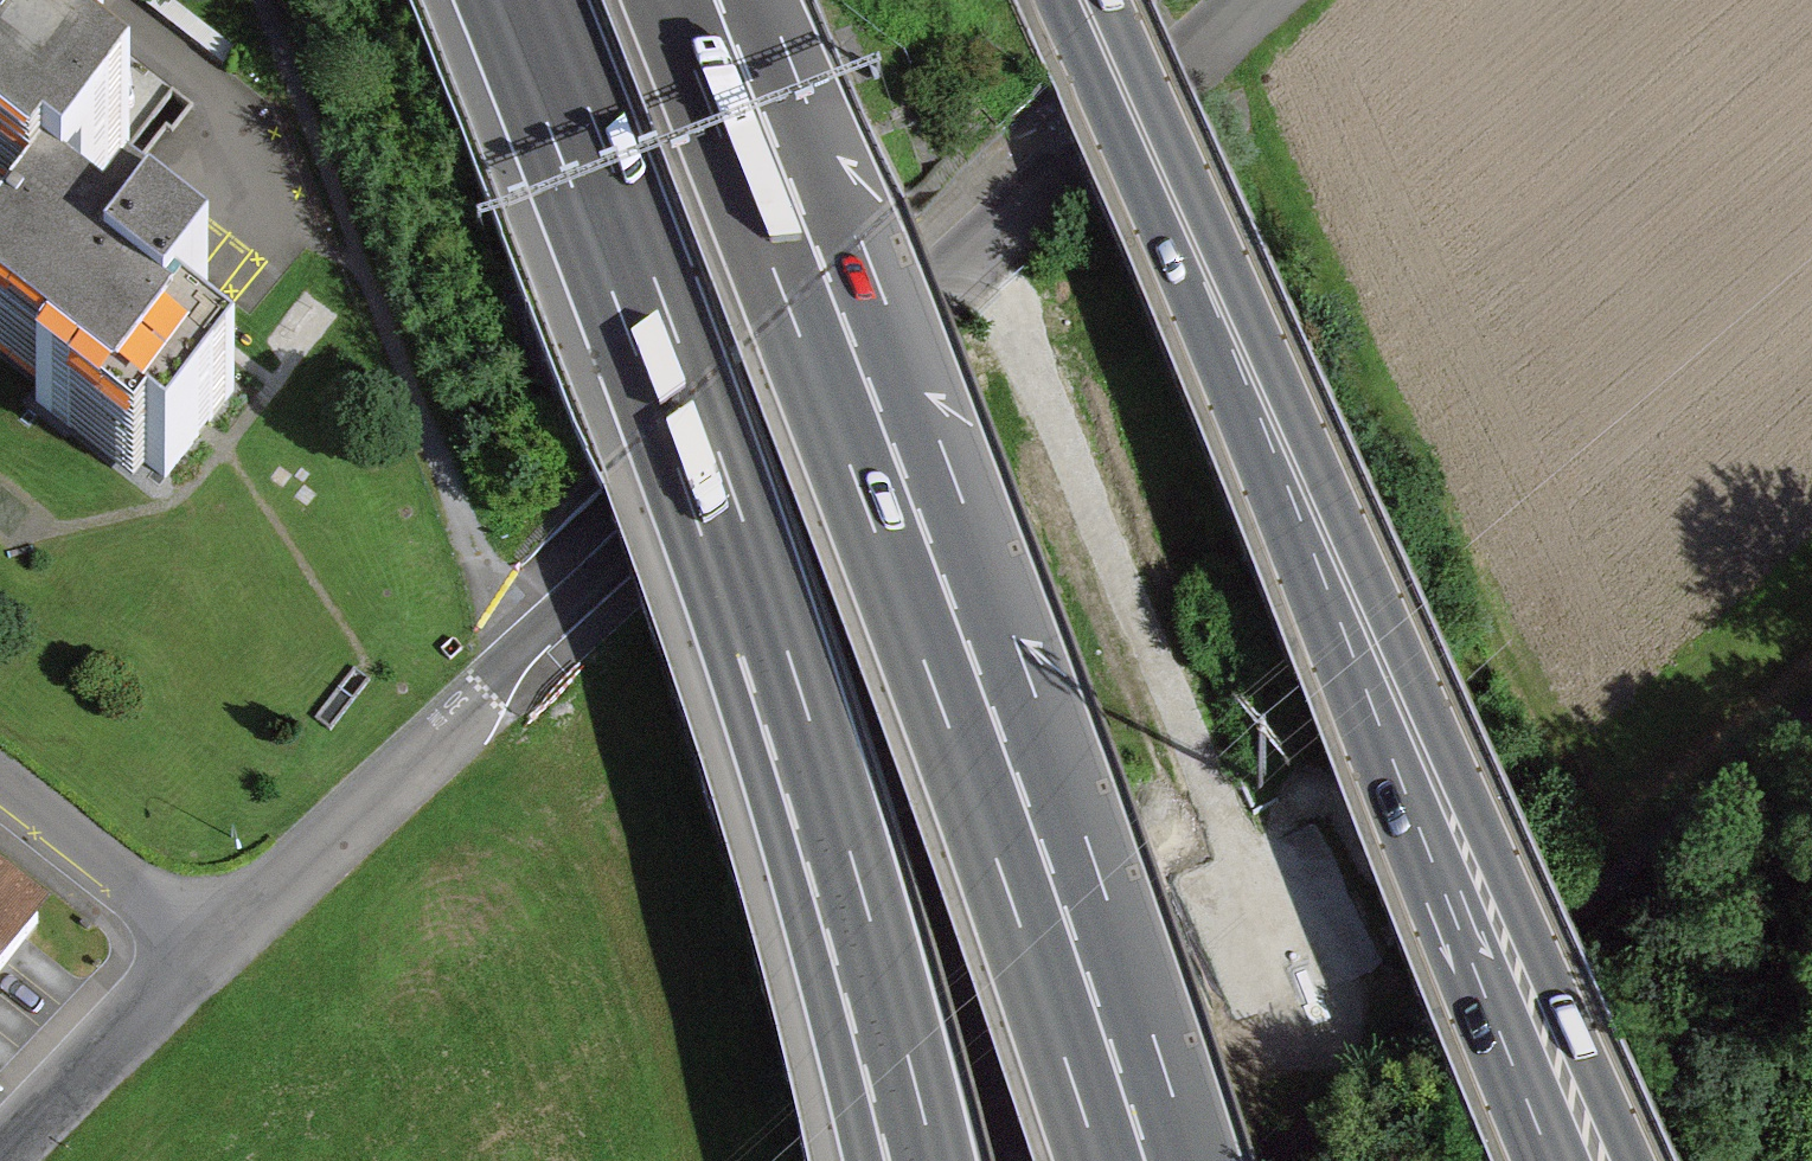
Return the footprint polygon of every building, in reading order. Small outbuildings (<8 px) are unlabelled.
[(41,249),(52,235),(70,249),(144,157),(81,107),(114,66),(31,0),(19,0),(0,24),(0,217),(41,249)] [(41,249),(0,299),(0,334),(3,336),(0,339),(0,364),(147,482),(153,474),(171,488),(240,403),(185,358),(217,318),(134,250),(109,281),(70,249),(52,235),(41,249)] [(44,930),(0,896),(0,986),(44,930)]
